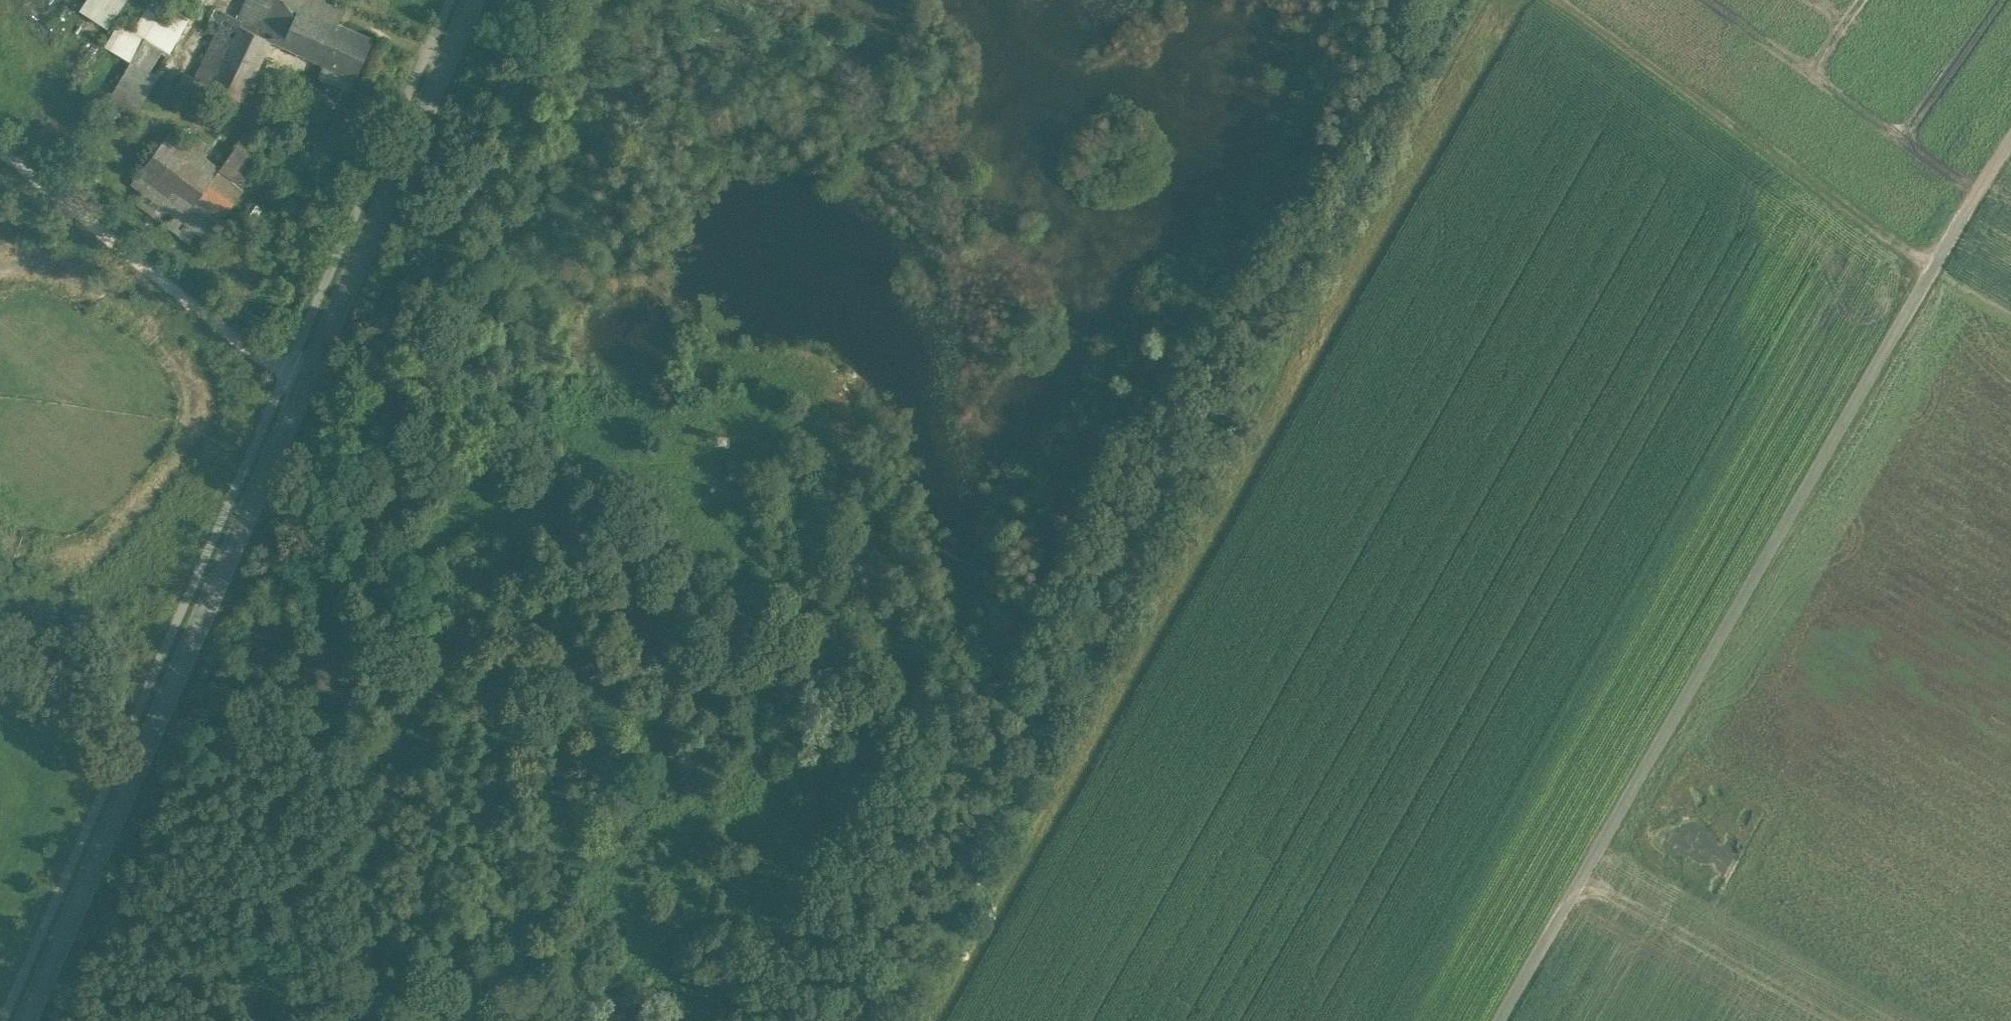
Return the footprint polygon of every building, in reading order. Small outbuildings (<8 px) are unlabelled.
[(79,8),(109,24),(122,0),(83,0),(79,8)] [(134,56),(146,36),(172,52),(193,16),(165,0),(137,0),(112,43),(134,56)] [(340,0),(273,0),(260,32),(241,23),(243,19),(216,6),(205,27),(216,32),(196,76),(195,77),(211,84),(211,85),(212,85),(241,99),(271,38),(315,57),(331,18),(340,22),(348,3),(340,0)] [(340,22),(331,18),(315,57),(357,75),(374,37),(340,22)] [(125,71),(152,86),(172,52),(146,36),(134,56),(125,71)] [(125,71),(108,100),(135,116),(152,86),(125,71)] [(184,71),(176,90),(203,103),(212,85),(211,85),(211,84),(195,77),(196,76),(184,71)] [(222,167),(171,129),(145,164),(195,202),(195,201),(222,167)] [(195,202),(145,164),(132,181),(142,189),(135,198),(200,247),(220,220),(195,201),(195,202)] [(222,167),(195,201),(220,220),(246,185),(222,167)]
